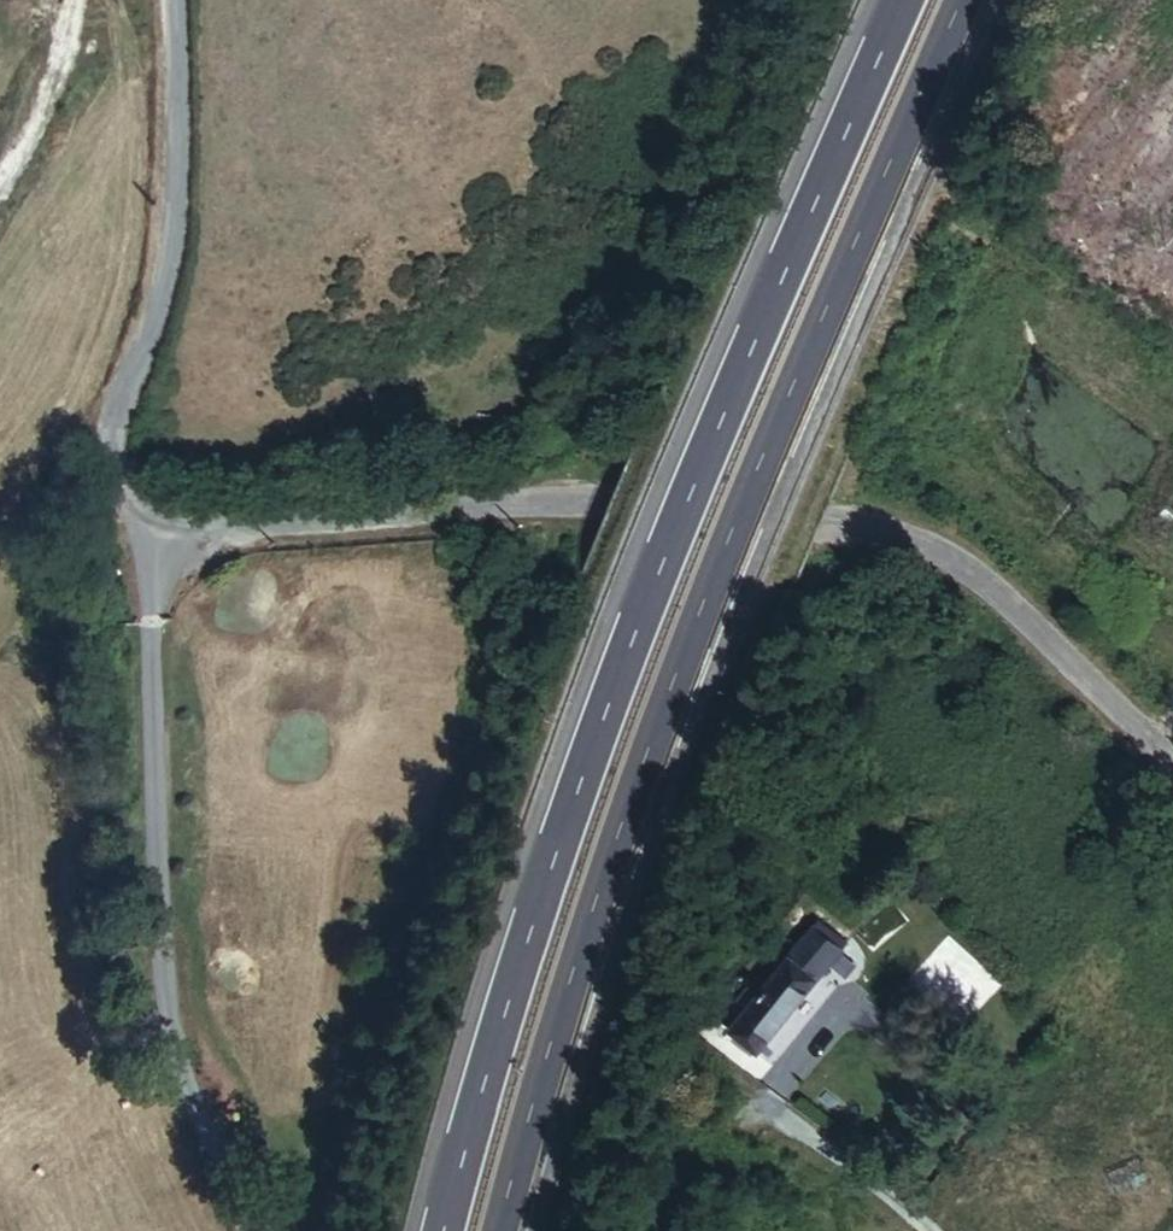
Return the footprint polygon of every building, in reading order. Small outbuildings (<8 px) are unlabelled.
[(755,1073),(850,959),(818,931),(756,1008),(741,1027),(723,1048),(755,1073)] [(741,1027),(756,1008),(746,1000),(731,1019),(741,1027)]
